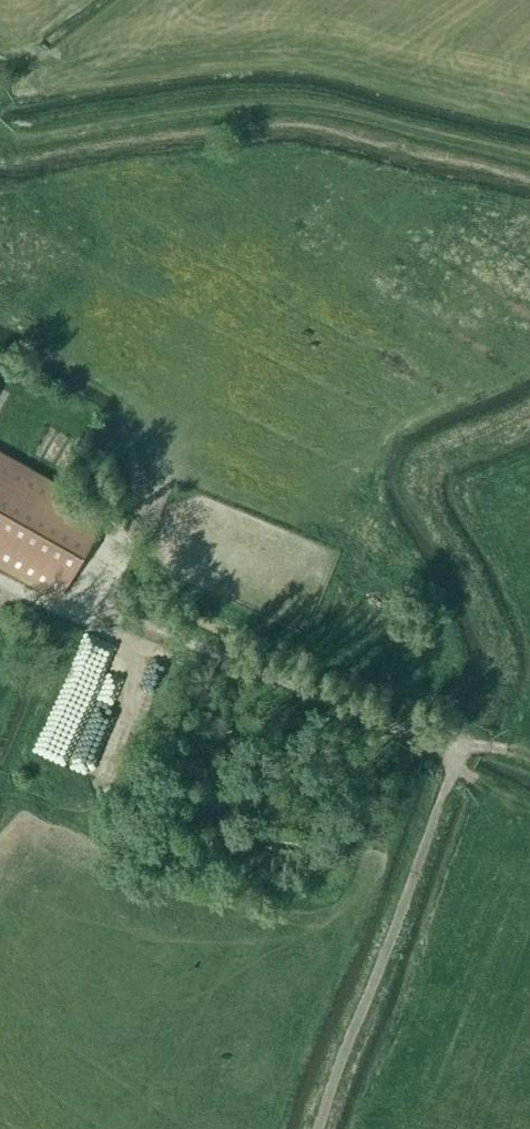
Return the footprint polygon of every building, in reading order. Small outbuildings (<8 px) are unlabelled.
[(59,599),(107,513),(0,452),(0,566),(59,599)]
